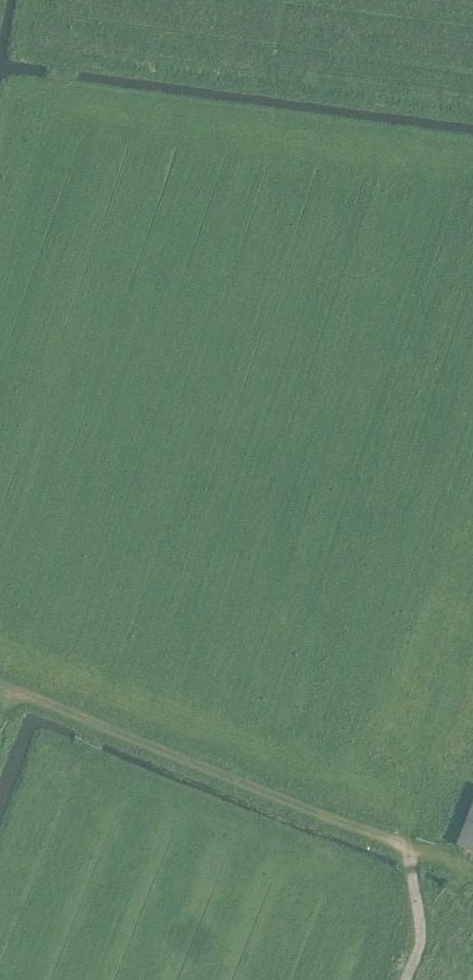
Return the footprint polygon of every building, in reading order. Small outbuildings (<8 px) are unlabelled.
[(455,838),(472,845),(472,793),(455,838)]
